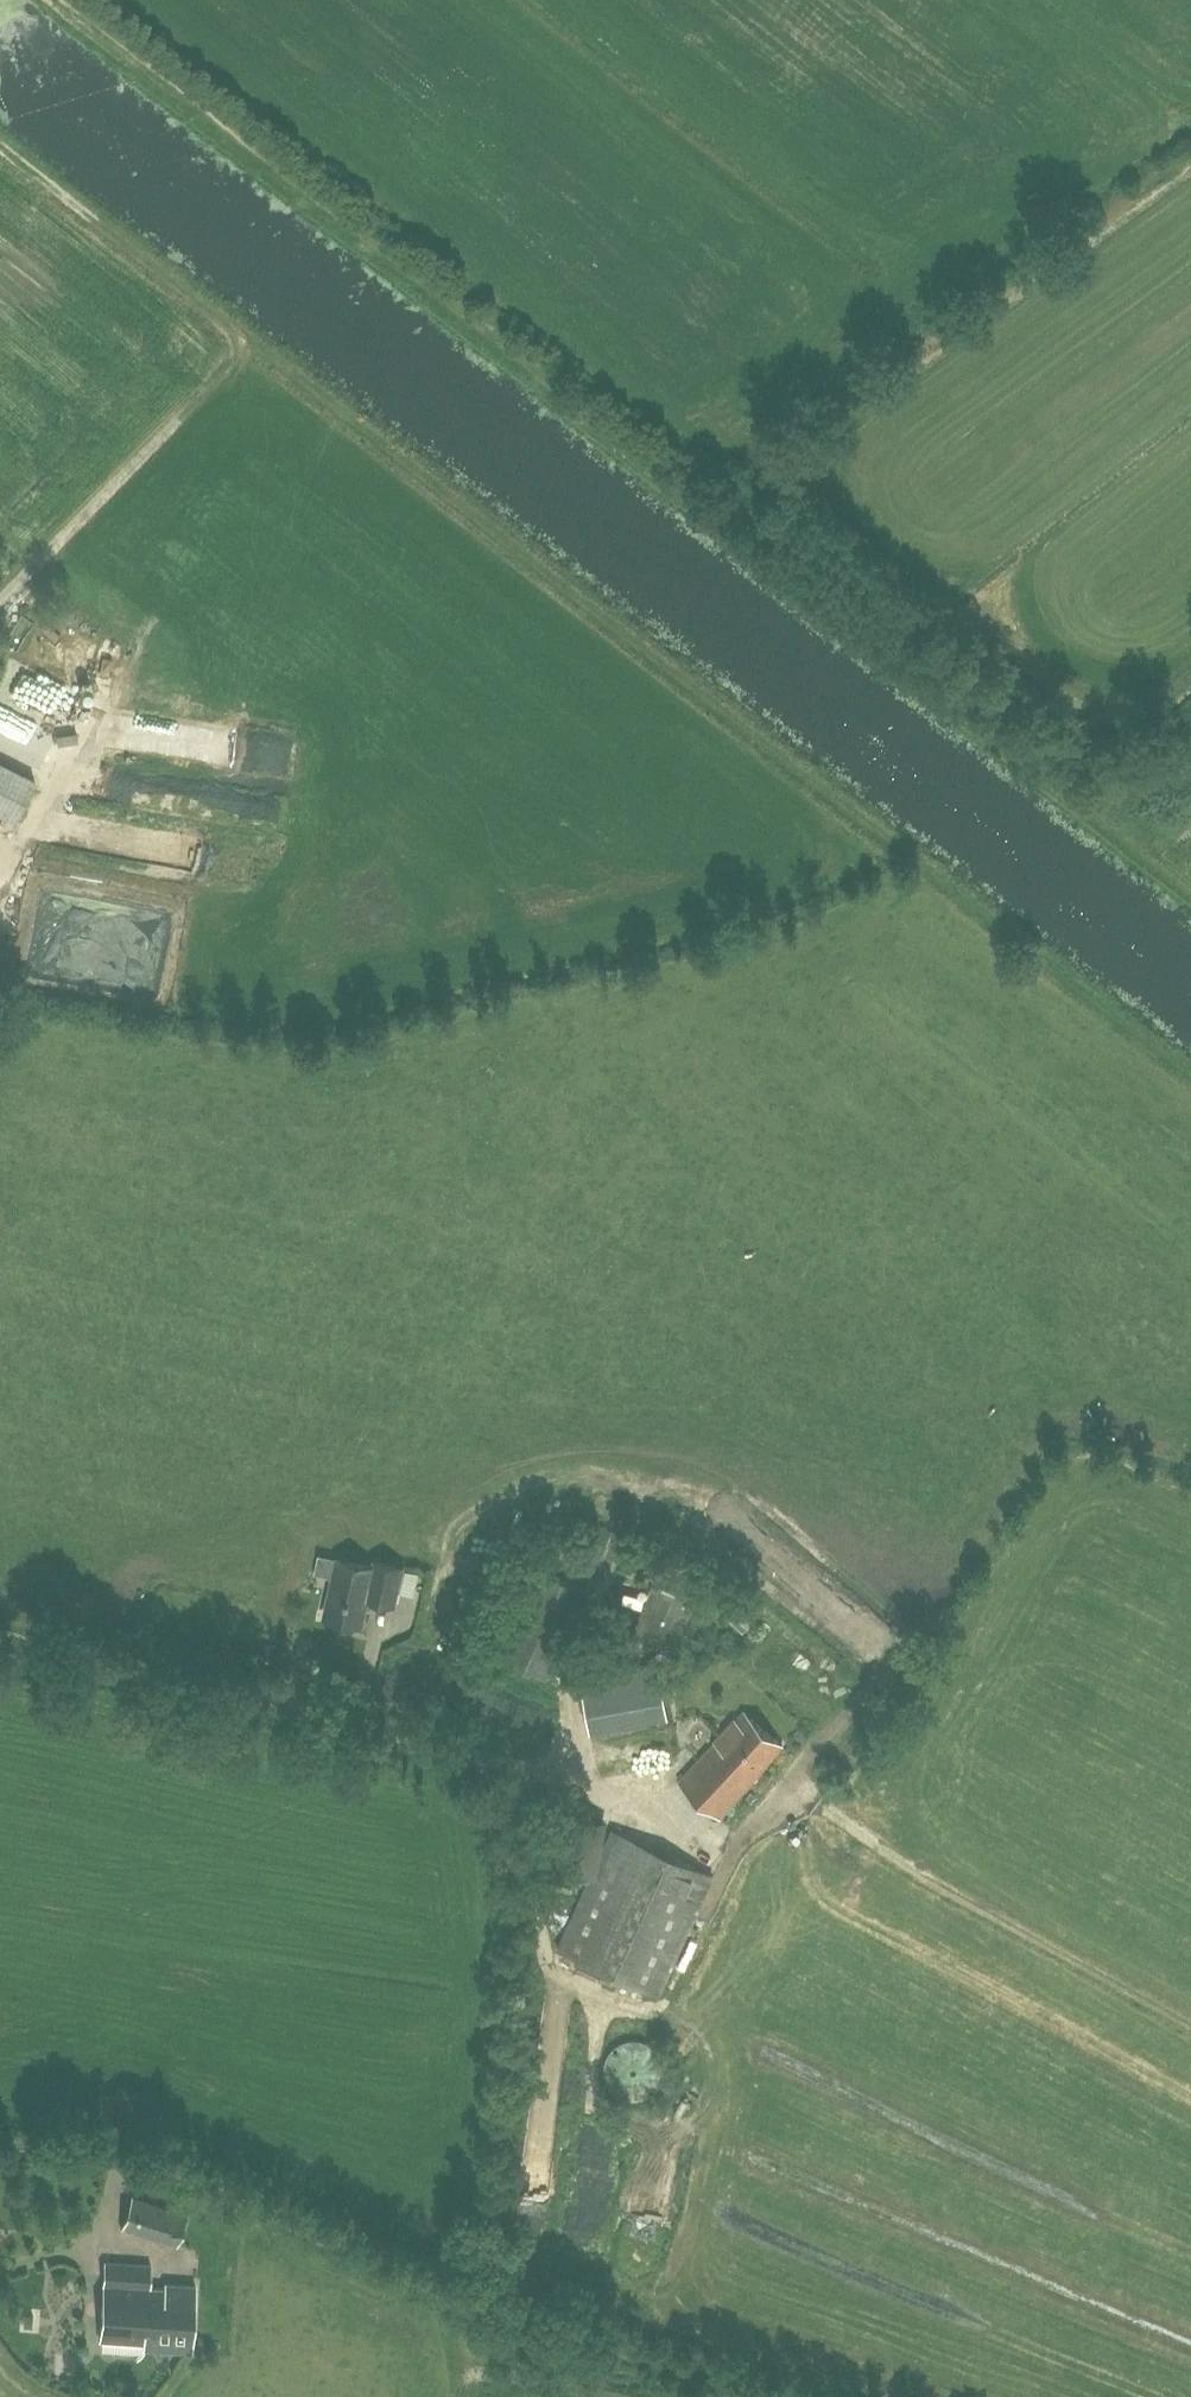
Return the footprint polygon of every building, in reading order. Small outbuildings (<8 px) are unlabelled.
[(14,820),(36,776),(0,759),(0,814),(14,820)] [(259,823),(276,825),(277,812),(260,810),(259,823)] [(676,1651),(711,1570),(641,1540),(628,1570),(654,1582),(634,1634),(676,1651)] [(340,1558),(327,1614),(364,1623),(370,1597),(397,1604),(406,1566),(377,1559),(375,1566),(340,1558)] [(737,1620),(748,1635),(760,1626),(750,1612),(737,1620)] [(588,1682),(604,1777),(683,1764),(667,1669),(588,1682)] [(722,1816),(785,1745),(746,1712),(739,1719),(738,1718),(716,1741),(717,1742),(682,1781),(722,1816)] [(559,1949),(583,1960),(660,1995),(714,1876),(638,1840),(614,1829),(559,1949)] [(644,2039),(635,2038),(626,2039),(617,2043),(612,2048),(609,2052),(605,2061),(604,2072),(608,2082),(616,2092),(627,2097),(638,2098),(650,2095),(659,2088),(664,2078),(665,2067),(663,2056),(660,2051),(653,2044),(644,2039)] [(121,2227),(142,2234),(178,2245),(182,2234),(188,2212),(133,2194),(121,2227)] [(193,2348),(196,2283),(168,2282),(168,2286),(151,2285),(152,2263),(107,2261),(104,2338),(147,2340),(146,2346),(193,2348)]
